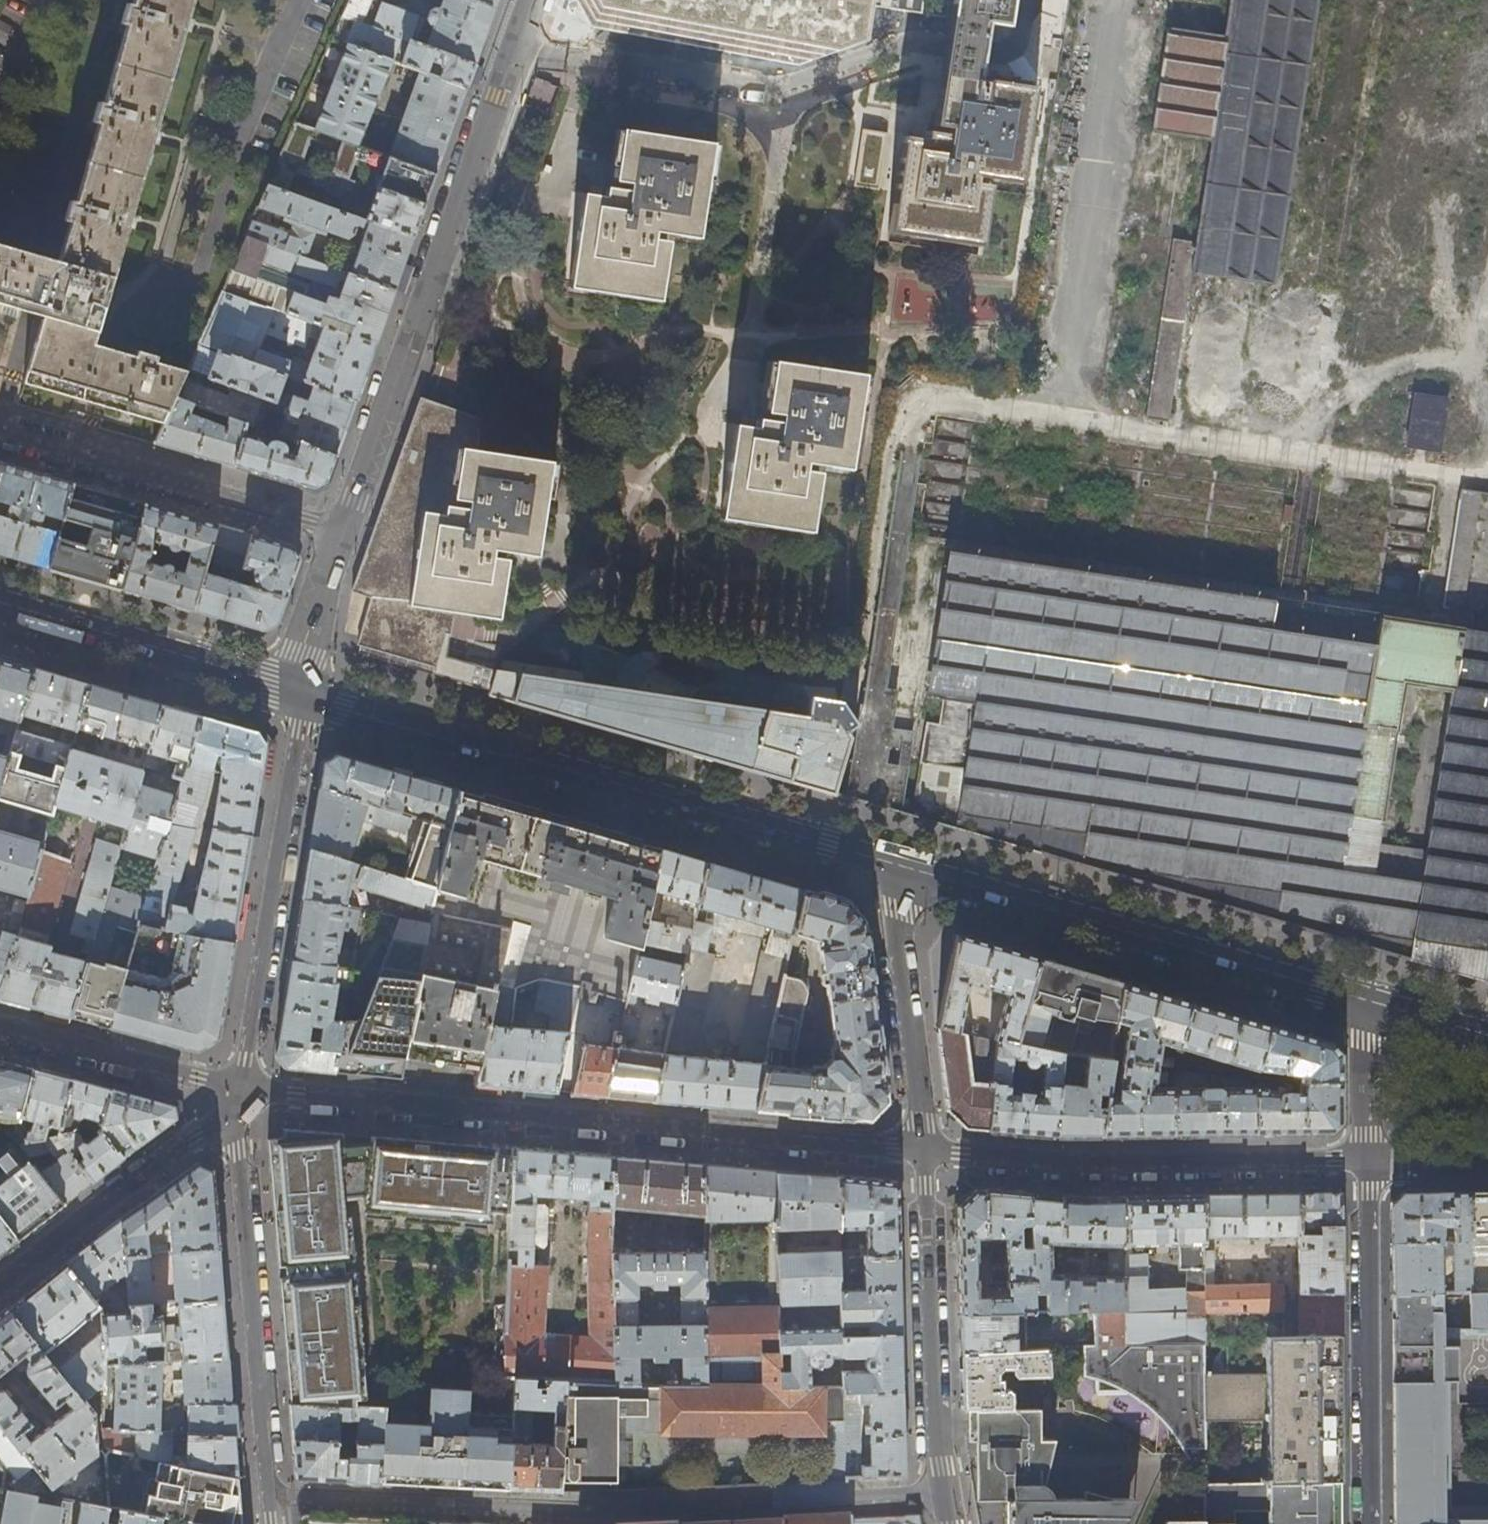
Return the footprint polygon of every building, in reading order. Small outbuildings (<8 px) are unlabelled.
[(132,5),(126,3),(120,24),(127,25),(104,103),(98,102),(92,122),(98,124),(76,202),(70,200),(64,221),(70,223),(58,262),(0,245),(0,305),(43,317),(24,384),(39,389),(122,413),(120,419),(133,423),(135,416),(163,425),(175,397),(182,380),(186,371),(154,362),(156,356),(136,351),(134,357),(94,345),(128,228),(135,230),(139,216),(132,214),(152,143),(159,145),(163,132),(156,130),(184,33),(191,34),(194,21),(188,19),(193,0),(134,0),(132,5)] [(343,17),(400,38),(409,41),(413,43),(422,18),(380,4),(373,22),(362,19),(370,0),(350,0),(343,17)] [(439,11),(435,10),(431,11),(429,21),(430,24),(434,25),(426,47),(474,65),(490,21),(497,0),(443,0),(439,11)] [(921,11),(923,0),(849,0),(921,11)] [(952,16),(985,21),(1008,24),(1011,0),(955,0),(952,16)] [(1168,422),(1193,272),(1273,283),(1315,0),(1232,0),(1226,36),(1167,28),(1151,132),(1211,141),(1195,242),(1173,239),(1146,419),(1168,422)] [(981,51),(985,21),(952,16),(950,50),(935,122),(952,125),(951,133),(929,130),(928,140),(905,136),(892,226),(981,238),(989,182),(974,180),(975,173),(1019,179),(1033,85),(976,77),(981,51)] [(392,60),(400,38),(343,17),(333,38),(348,44),(392,60)] [(426,47),(413,43),(409,41),(400,64),(409,67),(420,71),(466,88),(470,77),(474,65),(426,47)] [(400,64),(392,60),(348,44),(315,129),(379,152),(388,156),(436,173),(450,133),(466,88),(420,71),(408,103),(404,101),(402,107),(406,109),(393,144),(390,140),(380,136),(376,139),(375,142),(362,137),(388,66),(393,68),(396,72),(402,74),(407,73),(409,67),(400,64)] [(372,175),(379,152),(315,129),(296,123),(282,155),(305,164),(308,157),(297,153),(300,147),(337,159),(336,162),(372,175)] [(570,280),(661,293),(668,238),(652,236),(654,228),(698,234),(712,140),(622,127),(614,176),(630,179),(629,187),(607,184),(605,194),(584,192),(570,280)] [(355,181),(305,164),(282,155),(267,187),(287,194),(295,173),(304,176),(303,180),(327,189),(325,192),(355,203),(356,199),(350,196),(355,181)] [(429,193),(436,173),(388,156),(377,189),(425,206),(429,193)] [(366,222),(287,194),(267,187),(258,208),(285,218),(284,222),(294,225),(291,233),(283,230),(282,233),(252,222),(245,238),(305,259),(315,233),(320,235),(327,233),(348,240),(353,237),(354,240),(361,242),(351,270),(345,268),(343,273),(394,291),(404,265),(413,238),(366,222)] [(419,222),(425,206),(377,189),(366,222),(413,238),(419,222)] [(343,273),(337,271),(329,268),(305,259),(245,238),(221,292),(375,345),(385,318),(394,291),(343,273)] [(331,261),(329,268),(337,271),(340,265),(331,261)] [(198,344),(285,376),(308,384),(355,400),(365,374),(375,345),(221,292),(198,344)] [(285,376),(198,344),(186,371),(232,388),(235,389),(239,380),(249,384),(246,393),(263,399),(286,407),(345,429),(349,418),(355,400),(308,384),(306,389),(311,391),(307,403),(279,392),(285,376)] [(719,510),(810,523),(818,469),(802,466),(804,458),(847,465),(861,371),(771,358),(763,409),(779,411),(778,419),(758,417),(756,425),(733,422),(719,510)] [(246,393),(235,389),(232,388),(228,398),(182,380),(175,397),(193,405),(230,419),(247,426),(252,428),(263,399),(246,393)] [(1409,445),(1440,449),(1448,398),(1417,394),(1409,445)] [(189,415),(193,405),(175,397),(163,425),(154,444),(196,457),(233,467),(243,437),(247,426),(230,419),(225,430),(189,415)] [(444,677),(447,656),(454,608),(421,603),(430,520),(448,523),(449,513),(470,518),(472,505),(453,502),(461,449),(477,452),(483,420),(422,398),(411,427),(379,516),(352,591),(371,598),(365,617),(355,652),(401,665),(444,677)] [(341,442),(345,429),(286,407),(283,415),(286,415),(286,419),(281,417),(274,435),(297,444),(336,456),(341,442)] [(262,442),(243,437),(233,467),(263,476),(313,490),(326,483),(329,476),(336,456),(297,444),(291,456),(284,453),(284,451),(284,448),(282,447),(280,445),(275,444),(274,443),(271,443),(269,445),(267,446),(262,442)] [(421,603),(454,608),(498,615),(506,562),(491,560),(493,551),(537,557),(550,462),(477,452),(461,449),(453,502),(472,505),(470,518),(449,513),(448,523),(430,520),(421,603)] [(3,463),(0,472),(0,502),(12,505),(11,506),(9,508),(8,510),(6,517),(0,515),(0,555),(22,561),(48,569),(59,532),(39,526),(41,519),(41,516),(40,514),(62,520),(62,519),(72,483),(32,472),(3,463)] [(109,494),(72,483),(62,519),(89,527),(87,533),(86,534),(85,535),(83,535),(82,535),(81,539),(59,532),(48,569),(83,579),(120,589),(144,504),(109,494)] [(1442,608),(1461,610),(1479,491),(1460,489),(1442,608)] [(205,566),(206,561),(217,525),(180,514),(144,504),(120,589),(155,599),(191,610),(205,566)] [(236,530),(217,525),(206,561),(236,569),(233,581),(222,578),(224,571),(205,566),(191,610),(227,620),(263,631),(276,624),(278,617),(285,598),(252,588),(237,583),(240,574),(252,535),(236,530)] [(252,535),(240,574),(246,576),(248,569),(252,570),(252,572),(252,573),(252,575),(253,576),(255,578),(252,588),(285,598),(292,580),(299,560),(292,547),(269,540),(252,535)] [(941,723),(928,721),(913,818),(1487,984),(1487,633),(1426,624),(951,554),(932,695),(944,697),(941,723)] [(496,670),(447,656),(444,677),(490,690),(496,670)] [(0,659),(0,718),(0,719),(0,734),(5,736),(0,754),(0,753),(0,785),(9,753),(34,668),(14,662),(0,659)] [(61,676),(34,668),(9,753),(19,756),(55,766),(64,769),(72,742),(88,684),(61,676)] [(524,674),(496,670),(490,690),(489,695),(515,703),(540,710),(661,745),(788,782),(793,783),(833,795),(850,737),(849,736),(846,731),(856,725),(841,702),(810,697),(808,715),(766,709),(524,674)] [(122,694),(88,684),(72,742),(145,761),(161,705),(122,694)] [(117,856),(157,868),(200,716),(177,709),(161,705),(145,761),(143,767),(154,771),(159,756),(180,762),(176,766),(173,777),(163,774),(163,776),(175,779),(171,796),(137,786),(125,827),(120,847),(117,856)] [(266,746),(257,733),(228,724),(200,716),(157,868),(141,925),(163,929),(176,931),(233,939),(243,883),(256,805),(266,746)] [(137,786),(143,767),(145,761),(72,742),(64,769),(53,807),(125,827),(137,786)] [(19,756),(9,753),(0,785),(0,800),(51,816),(53,807),(64,769),(55,766),(51,781),(14,770),(19,756)] [(323,763),(319,788),(382,807),(392,771),(362,762),(336,755),(323,763)] [(424,780),(392,771),(382,807),(400,813),(402,804),(410,806),(410,809),(412,811),(414,812),(415,813),(417,813),(419,812),(421,811),(422,810),(433,813),(431,822),(449,828),(457,790),(424,780)] [(891,797),(905,800),(907,785),(893,783),(891,797)] [(382,807),(319,788),(314,817),(309,850),(346,861),(359,821),(419,839),(407,879),(437,889),(449,828),(431,822),(400,813),(382,807)] [(499,802),(457,790),(449,828),(437,889),(431,914),(434,915),(509,932),(497,986),(516,990),(541,982),(562,987),(567,988),(578,990),(590,939),(639,946),(640,943),(644,920),(651,889),(659,848),(643,844),(499,802)] [(27,898),(41,851),(42,844),(0,831),(0,889),(27,898)] [(117,856),(120,847),(97,841),(70,935),(84,939),(80,953),(88,956),(115,864),(117,856)] [(671,851),(659,848),(651,889),(664,893),(661,913),(667,914),(665,924),(644,920),(640,943),(686,953),(693,920),(696,907),(706,861),(671,851)] [(346,861),(309,850),(305,873),(301,899),(361,910),(373,912),(375,904),(346,898),(349,880),(426,903),(420,921),(422,921),(432,923),(434,915),(431,914),(437,889),(407,879),(346,861)] [(27,898),(21,919),(20,925),(16,936),(0,994),(0,1000),(32,1008),(70,1018),(86,962),(49,952),(51,947),(47,945),(72,860),(41,851),(27,898)] [(140,930),(141,925),(157,868),(117,856),(115,864),(88,956),(86,962),(70,1018),(89,1023),(108,1028),(127,968),(107,962),(118,926),(139,933),(140,930)] [(751,874),(706,861),(696,907),(772,929),(766,952),(760,951),(737,1055),(740,1056),(739,1061),(675,1055),(675,1050),(693,1052),(714,955),(707,953),(713,925),(693,920),(686,953),(683,966),(671,1021),(663,1054),(653,1101),(702,1105),(754,1110),(783,975),(793,934),(802,889),(751,874)] [(802,889),(793,934),(820,942),(821,950),(819,950),(821,971),(824,971),(834,1058),(830,1058),(824,1065),(823,1070),(792,1067),(794,1048),(806,993),(806,989),(806,987),(805,985),(804,983),(803,982),(800,979),(797,978),(783,975),(754,1110),(813,1115),(868,1120),(886,1102),(876,1028),(863,921),(846,902),(817,893),(802,889)] [(361,910),(301,899),(296,928),(291,960),(351,969),(354,951),(336,949),(340,928),(358,931),(359,925),(361,910)] [(421,935),(422,921),(420,921),(408,918),(407,933),(395,931),(396,916),(373,912),(370,927),(359,925),(358,931),(354,951),(351,969),(350,976),(354,977),(356,975),(357,972),(363,973),(363,975),(362,975),(360,976),(359,977),(358,978),(359,980),(360,981),(361,982),(361,983),(349,981),(348,986),(342,1023),(333,1071),(367,1074),(400,1078),(405,1058),(418,1001),(415,1001),(429,936),(421,935)] [(434,915),(432,923),(429,936),(415,1001),(418,1001),(405,1058),(440,1063),(479,1069),(497,986),(509,932),(434,915)] [(163,929),(141,925),(140,930),(162,934),(163,929)] [(233,939),(176,931),(171,968),(163,978),(127,968),(108,1028),(138,1036),(172,1045),(219,1058),(226,1053),(231,1021),(239,974),(244,941),(233,939)] [(16,936),(2,932),(0,938),(0,994),(16,936)] [(956,934),(937,1027),(966,1033),(967,1027),(960,1026),(968,984),(1006,995),(993,1039),(996,1040),(1014,1043),(1039,958),(989,943),(956,934)] [(640,946),(639,946),(590,939),(578,990),(575,1001),(594,1005),(596,996),(627,1001),(637,956),(640,946)] [(683,966),(637,956),(627,1001),(626,1005),(634,1007),(637,996),(645,998),(645,1002),(656,1004),(657,1001),(666,1003),(664,1012),(671,1021),(683,966)] [(1079,969),(1039,958),(1014,1043),(1062,1053),(1086,1056),(1111,1059),(1116,1027),(1106,1026),(1106,1020),(1110,1020),(1112,1011),(1118,1011),(1122,982),(1079,969)] [(351,969),(291,960),(284,1003),(276,1055),(285,1067),(309,1069),(333,1071),(342,1023),(328,1020),(334,984),(348,986),(349,981),(350,976),(351,969)] [(552,1020),(562,987),(541,982),(532,1021),(544,1025),(546,1019),(552,1020)] [(1157,992),(1122,982),(1118,1011),(1116,1023),(1127,1025),(1122,1061),(1157,1065),(1172,1068),(1174,1062),(1157,1059),(1160,1043),(1178,1048),(1191,1002),(1157,992)] [(575,1001),(578,990),(567,988),(558,1028),(555,1031),(511,1028),(512,1021),(513,1020),(515,1005),(514,1005),(516,990),(497,986),(479,1069),(476,1085),(515,1088),(554,1092),(575,1001)] [(1230,1013),(1191,1002),(1178,1048),(1256,1070),(1257,1069),(1270,1025),(1230,1013)] [(619,1037),(630,1039),(634,1036),(637,1022),(635,1018),(624,1015),(619,1037)] [(1270,1025),(1257,1069),(1298,1074),(1297,1085),(1341,1084),(1340,1055),(1331,1042),(1303,1034),(1270,1025)] [(966,1033),(937,1027),(936,1027),(941,1065),(947,1111),(965,1129),(972,1130),(988,1131),(996,1040),(993,1039),(966,1033)] [(585,1095),(605,1096),(617,1047),(618,1040),(612,1040),(611,1047),(582,1043),(570,1093),(585,1095)] [(1054,1137),(1060,1074),(1062,1053),(1014,1043),(996,1040),(988,1131),(1018,1133),(1054,1137)] [(642,1051),(617,1047),(605,1096),(628,1098),(653,1101),(663,1054),(648,1051),(649,1046),(644,1045),(642,1051)] [(1174,1062),(1172,1068),(1189,1070),(1193,1057),(1176,1053),(1174,1062)] [(1107,1094),(1111,1059),(1086,1056),(1083,1086),(1067,1086),(1069,1076),(1067,1075),(1060,1074),(1054,1137),(1074,1137),(1101,1136),(1105,1107),(1096,1106),(1098,1093),(1107,1094)] [(2,1112),(1,1118),(19,1122),(19,1119),(33,1069),(2,1061),(0,1060),(0,1112),(2,1112)] [(1154,1088),(1157,1065),(1122,1061),(1117,1095),(1107,1096),(1105,1107),(1101,1136),(1133,1136),(1171,1135),(1172,1088),(1154,1088)] [(1189,1070),(1172,1068),(1172,1079),(1191,1078),(1191,1070),(1189,1070)] [(51,1074),(33,1069),(19,1119),(32,1122),(30,1128),(18,1125),(16,1133),(12,1144),(16,1144),(44,1139),(47,1126),(59,1129),(71,1079),(51,1074)] [(142,1099),(99,1087),(71,1079),(59,1129),(57,1136),(56,1137),(91,1182),(112,1165),(147,1136),(175,1114),(174,1107),(142,1099)] [(1341,1104),(1341,1084),(1297,1085),(1291,1084),(1290,1092),(1269,1089),(1270,1081),(1254,1079),(1254,1087),(1254,1134),(1295,1134),(1330,1133),(1341,1123),(1341,1104)] [(1254,1087),(1172,1088),(1171,1135),(1212,1135),(1254,1134),(1254,1087)] [(319,1235),(318,1130),(290,1127),(274,1125),(266,1132),(270,1174),(275,1234),(319,1235)] [(370,1205),(370,1135),(344,1132),(318,1130),(319,1235),(344,1235),(340,1196),(364,1194),(363,1204),(370,1205)] [(0,1132),(0,1152),(11,1145),(12,1144),(16,1133),(0,1132)] [(417,1210),(417,1139),(392,1137),(370,1135),(370,1205),(417,1210)] [(78,1192),(91,1182),(56,1137),(44,1139),(16,1144),(64,1204),(78,1192)] [(510,1213),(512,1155),(500,1154),(500,1147),(459,1143),(417,1139),(417,1210),(492,1216),(492,1212),(510,1213)] [(16,1144),(12,1144),(11,1145),(0,1152),(0,1154),(8,1165),(15,1167),(17,1165),(23,1172),(0,1190),(0,1219),(17,1241),(51,1214),(64,1204),(16,1144)] [(504,1378),(516,1378),(536,1379),(546,1380),(565,1380),(617,1382),(613,1253),(612,1207),(610,1157),(559,1152),(512,1148),(504,1378)] [(655,1161),(610,1157),(612,1207),(703,1215),(701,1165),(655,1161)] [(150,1200),(119,1222),(123,1256),(148,1254),(146,1233),(169,1216),(171,1252),(218,1249),(215,1216),(211,1171),(198,1165),(150,1200)] [(737,1168),(701,1165),(703,1215),(703,1222),(771,1221),(772,1229),(777,1229),(776,1171),(737,1168)] [(803,1174),(776,1171),(777,1229),(778,1253),(779,1305),(840,1304),(840,1290),(839,1272),(839,1258),(839,1252),(783,1253),(782,1229),(838,1227),(836,1177),(803,1174)] [(866,1179),(836,1177),(838,1227),(838,1228),(866,1227),(866,1245),(860,1245),(860,1249),(856,1249),(856,1257),(898,1256),(897,1216),(896,1182),(866,1179)] [(984,1238),(983,1190),(975,1189),(957,1206),(959,1274),(960,1314),(1025,1312),(1031,1312),(1031,1292),(1031,1282),(1006,1283),(1007,1297),(976,1298),(975,1238),(984,1238)] [(1006,1192),(983,1190),(984,1238),(988,1244),(1001,1244),(1002,1243),(1002,1242),(1004,1242),(1005,1242),(1006,1283),(1031,1282),(1030,1194),(1006,1192)] [(1455,1242),(1470,1241),(1468,1191),(1432,1192),(1402,1193),(1391,1203),(1392,1223),(1392,1243),(1442,1242),(1442,1225),(1454,1225),(1455,1242)] [(1468,1191),(1470,1241),(1471,1290),(1487,1290),(1487,1191),(1468,1191)] [(1299,1235),(1342,1235),(1342,1193),(1308,1194),(1298,1194),(1299,1235)] [(1045,1195),(1030,1194),(1031,1282),(1031,1292),(1044,1291),(1045,1311),(1063,1310),(1062,1275),(1049,1275),(1049,1244),(1061,1244),(1060,1197),(1045,1195)] [(1202,1238),(1299,1235),(1298,1194),(1268,1195),(1227,1196),(1201,1196),(1202,1238)] [(1203,1338),(1202,1251),(1202,1238),(1201,1196),(1162,1197),(1123,1198),(1124,1309),(1124,1317),(1123,1316),(1123,1346),(1203,1344),(1203,1338)] [(1079,1199),(1060,1197),(1061,1244),(1093,1246),(1093,1249),(1099,1249),(1099,1252),(1107,1252),(1107,1277),(1062,1275),(1063,1310),(1092,1310),(1124,1309),(1123,1198),(1079,1199)] [(17,1241),(0,1219),(0,1254),(17,1241)] [(128,1294),(123,1256),(119,1222),(85,1249),(66,1265),(93,1297),(116,1279),(121,1294),(128,1294)] [(342,1270),(341,1258),(346,1257),(344,1235),(319,1235),(275,1234),(279,1272),(283,1318),(352,1322),(347,1270),(342,1270)] [(1298,1284),(1342,1283),(1342,1260),(1342,1235),(1299,1235),(1298,1284)] [(1471,1290),(1470,1241),(1455,1242),(1442,1242),(1392,1243),(1392,1267),(1392,1291),(1429,1291),(1432,1291),(1440,1291),(1440,1256),(1454,1256),(1454,1291),(1469,1290),(1471,1290)] [(220,1274),(218,1249),(171,1252),(165,1253),(166,1274),(173,1274),(173,1280),(150,1281),(148,1254),(123,1256),(128,1294),(129,1306),(151,1304),(177,1302),(222,1299),(220,1274)] [(684,1385),(708,1386),(706,1311),(704,1251),(613,1253),(617,1382),(617,1384),(640,1385),(639,1357),(654,1357),(654,1362),(669,1362),(669,1356),(683,1356),(684,1385)] [(1266,1338),(1298,1336),(1298,1334),(1294,1334),(1293,1334),(1292,1312),(1282,1310),(1282,1285),(1212,1286),(1212,1251),(1202,1251),(1203,1338),(1266,1338)] [(898,1256),(856,1257),(839,1258),(839,1272),(863,1272),(864,1290),(840,1290),(840,1304),(840,1309),(841,1323),(841,1325),(868,1325),(868,1335),(901,1335),(899,1291),(898,1256)] [(100,1306),(93,1297),(66,1265),(37,1288),(7,1311),(42,1353),(100,1306)] [(1343,1335),(1342,1283),(1298,1284),(1298,1334),(1298,1336),(1338,1335),(1343,1335)] [(1471,1290),(1469,1290),(1469,1326),(1440,1327),(1440,1291),(1432,1291),(1429,1291),(1392,1291),(1392,1319),(1394,1523),(1487,1523),(1487,1518),(1443,1518),(1442,1380),(1457,1381),(1457,1351),(1470,1350),(1470,1396),(1487,1396),(1487,1290),(1471,1290)] [(225,1328),(222,1299),(177,1302),(179,1324),(162,1325),(163,1342),(180,1340),(181,1351),(164,1353),(164,1362),(180,1361),(227,1357),(225,1328)] [(152,1317),(151,1304),(129,1306),(128,1306),(129,1312),(103,1314),(104,1330),(106,1366),(117,1365),(146,1363),(145,1345),(163,1343),(163,1342),(162,1325),(161,1316),(152,1317)] [(778,1308),(706,1311),(708,1386),(684,1385),(640,1385),(617,1384),(615,1384),(614,1416),(644,1415),(645,1398),(657,1398),(659,1433),(827,1433),(827,1482),(846,1481),(846,1477),(844,1392),(843,1386),(780,1386),(780,1372),(779,1351),(778,1330),(778,1324),(778,1311),(778,1308)] [(1124,1317),(1124,1309),(1092,1310),(1093,1346),(1123,1346),(1123,1316),(1124,1317)] [(7,1311),(0,1317),(0,1373),(12,1364),(18,1372),(24,1370),(53,1407),(62,1399),(71,1409),(29,1442),(21,1432),(31,1425),(0,1385),(0,1427),(51,1490),(96,1455),(96,1451),(95,1451),(92,1415),(81,1401),(54,1369),(42,1353),(7,1311)] [(785,1311),(778,1311),(778,1324),(786,1324),(785,1311)] [(1026,1350),(1025,1312),(960,1314),(960,1334),(961,1353),(1026,1350)] [(356,1371),(352,1322),(283,1318),(284,1342),(287,1368),(356,1371)] [(841,1329),(778,1330),(779,1351),(789,1351),(789,1371),(780,1372),(780,1386),(843,1386),(842,1372),(842,1356),(841,1336),(841,1329)] [(105,1382),(106,1366),(104,1330),(54,1369),(81,1401),(105,1382)] [(901,1335),(868,1335),(841,1336),(842,1356),(869,1355),(869,1357),(868,1357),(866,1358),(865,1360),(865,1361),(859,1361),(859,1366),(865,1366),(865,1367),(866,1369),(867,1370),(869,1370),(869,1371),(842,1372),(843,1386),(844,1392),(902,1390),(901,1364),(901,1335)] [(1298,1336),(1266,1338),(1266,1375),(1204,1376),(1205,1421),(1267,1421),(1268,1477),(1260,1477),(1261,1483),(1339,1482),(1339,1425),(1338,1375),(1338,1335),(1298,1336)] [(1204,1376),(1203,1344),(1123,1346),(1093,1346),(1081,1346),(1082,1378),(1094,1383),(1094,1396),(1169,1395),(1170,1437),(1180,1450),(1205,1449),(1205,1421),(1204,1376)] [(1047,1348),(1026,1350),(961,1353),(962,1380),(963,1409),(966,1409),(1011,1407),(1010,1392),(1007,1389),(1002,1389),(1001,1380),(997,1380),(997,1373),(1001,1368),(1013,1367),(1013,1373),(1016,1376),(1047,1375),(1047,1348)] [(230,1394),(227,1357),(180,1361),(182,1377),(172,1377),(173,1392),(183,1392),(184,1404),(187,1404),(189,1433),(239,1436),(237,1405),(235,1403),(231,1403),(230,1394)] [(161,1362),(146,1363),(117,1365),(113,1430),(130,1431),(137,1431),(158,1432),(161,1362)] [(359,1401),(356,1371),(287,1368),(288,1386),(290,1404),(355,1407),(354,1402),(359,1401)] [(535,1389),(536,1379),(516,1378),(513,1423),(513,1428),(509,1489),(533,1490),(558,1491),(560,1456),(565,1380),(546,1380),(545,1395),(540,1395),(541,1390),(535,1389)] [(565,1380),(560,1456),(575,1457),(574,1482),(613,1483),(614,1416),(615,1384),(617,1384),(617,1382),(565,1380)] [(423,1424),(420,1485),(470,1487),(473,1427),(466,1426),(468,1389),(432,1387),(430,1425),(423,1424)] [(844,1392),(846,1477),(905,1475),(904,1434),(902,1390),(844,1392)] [(1038,1406),(1049,1406),(1049,1395),(1036,1395),(1037,1406),(1038,1406)] [(355,1407),(290,1404),(291,1422),(293,1439),(336,1441),(355,1442),(381,1444),(383,1422),(384,1409),(355,1407)] [(966,1409),(967,1441),(978,1441),(979,1451),(978,1453),(979,1454),(979,1455),(980,1456),(981,1456),(983,1457),(984,1457),(985,1470),(986,1500),(1007,1499),(1008,1523),(1126,1523),(1131,1512),(1131,1495),(1041,1500),(1040,1469),(1047,1469),(1046,1439),(1039,1439),(1038,1406),(1037,1406),(1011,1407),(966,1409)] [(381,1444),(379,1483),(420,1485),(423,1424),(383,1422),(381,1444)] [(2,1471),(6,1471),(2,1487),(10,1489),(56,1497),(51,1490),(0,1427),(0,1468),(2,1471)] [(513,1428),(473,1427),(470,1487),(509,1489),(513,1428)] [(113,1430),(103,1429),(104,1444),(105,1443),(107,1443),(108,1443),(110,1444),(111,1445),(112,1447),(112,1449),(111,1450),(110,1451),(129,1454),(130,1431),(113,1430)] [(189,1433),(158,1432),(137,1431),(135,1456),(160,1460),(238,1475),(242,1476),(241,1457),(239,1436),(189,1433)] [(335,1456),(336,1441),(293,1439),(294,1456),(296,1479),(332,1480),(379,1483),(381,1444),(355,1442),(354,1457),(335,1456)] [(198,1523),(241,1523),(239,1508),(238,1492),(238,1475),(160,1460),(156,1479),(148,1477),(145,1493),(143,1493),(139,1513),(162,1517),(191,1523),(198,1523)] [(1333,1511),(1339,1511),(1340,1482),(1339,1482),(1261,1483),(1205,1484),(1205,1485),(1202,1485),(1202,1522),(1202,1523),(1336,1523),(1333,1511)] [(70,1500),(10,1489),(3,1523),(66,1523),(70,1500)] [(114,1523),(113,1522),(112,1521),(112,1518),(106,1517),(108,1507),(80,1502),(76,1523),(114,1523)] [(119,1509),(116,1523),(160,1523),(162,1517),(139,1513),(119,1509)]
